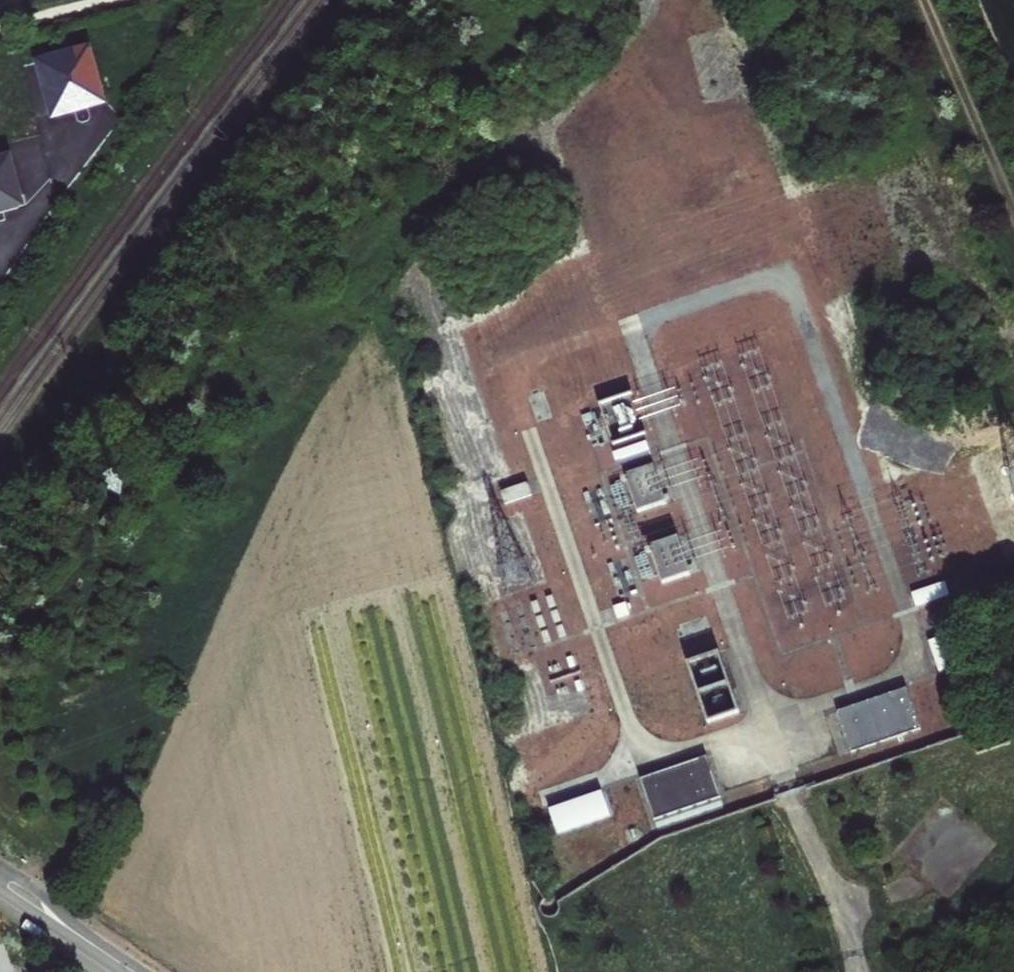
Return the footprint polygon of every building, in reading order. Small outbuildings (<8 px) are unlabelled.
[(103,99),(89,49),(39,63),(53,114),(70,109),(76,112),(88,109),(91,103),(103,99)] [(10,158),(0,160),(0,212),(23,206),(10,158)] [(619,464),(650,459),(647,441),(616,447),(619,464)] [(640,518),(670,507),(656,468),(626,479),(640,518)] [(623,483),(597,492),(609,527),(635,518),(623,483)] [(681,538),(651,547),(663,588),(693,579),(681,538)] [(646,553),(620,562),(633,598),(659,589),(646,553)] [(722,653),(690,661),(708,726),(739,717),(722,653)] [(687,668),(654,680),(674,736),(707,725),(687,668)] [(897,694),(827,718),(841,758),(911,734),(897,694)] [(718,760),(644,785),(655,817),(692,805),(729,792),(718,760)] [(621,766),(547,792),(557,823),(632,797),(621,766)]
